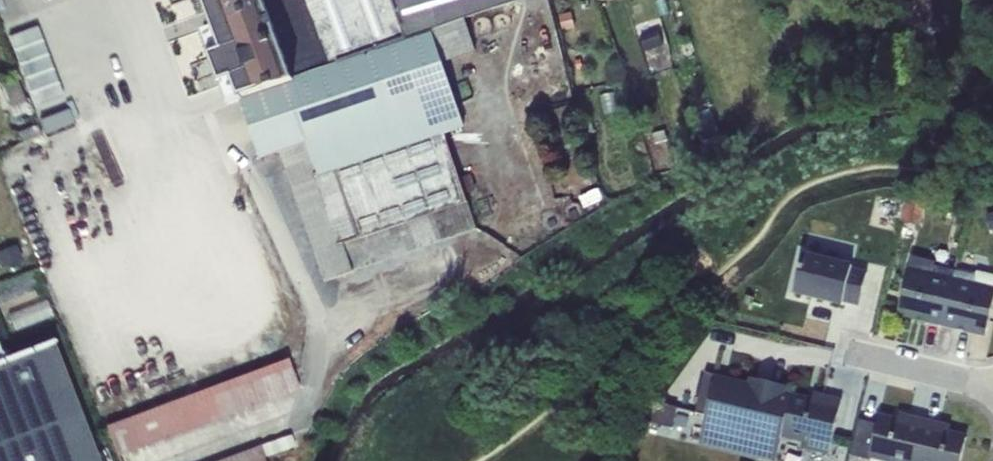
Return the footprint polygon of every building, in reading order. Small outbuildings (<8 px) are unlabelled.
[(406,39),(392,0),(305,0),(330,66),(406,39)] [(406,39),(464,17),(519,0),(392,0),(406,39)] [(922,21),(920,22),(923,34),(952,26),(949,14),(938,16),(934,0),(916,0),(922,21)] [(475,52),(464,17),(406,39),(330,66),(239,97),(260,159),(279,152),(324,281),(474,229),(463,194),(475,190),(471,175),(458,178),(444,140),(446,139),(444,133),(463,126),(441,63),(475,52)] [(645,28),(635,31),(639,41),(648,39),(645,28)] [(580,30),(572,35),(578,43),(585,38),(580,30)] [(0,81),(0,84),(13,116),(30,110),(17,77),(0,81)] [(210,92),(201,94),(204,104),(213,102),(210,92)] [(68,108),(39,118),(45,135),(74,124),(68,108)] [(721,108),(699,114),(707,148),(730,142),(721,108)] [(40,134),(36,124),(18,131),(22,141),(40,134)] [(907,199),(901,222),(921,227),(926,204),(907,199)] [(0,249),(0,264),(1,267),(22,259),(16,243),(0,249)] [(853,265),(804,253),(794,293),(843,304),(844,301),(860,305),(867,273),(852,269),(853,265)] [(935,262),(912,257),(899,313),(917,317),(916,319),(942,326),(955,270),(935,265),(935,262)] [(955,270),(942,326),(968,332),(968,329),(986,334),(992,306),(992,275),(977,271),(976,275),(955,270)] [(49,305),(11,319),(16,334),(55,320),(49,305)] [(52,340),(0,360),(0,460),(98,460),(52,340)] [(118,455),(298,388),(287,358),(107,424),(118,455)] [(792,395),(786,394),(788,387),(750,377),(749,383),(706,373),(697,412),(708,415),(700,444),(769,460),(775,460),(781,437),(792,395)] [(829,455),(842,400),(814,393),(812,400),(792,395),(781,437),(807,443),(806,449),(829,455)] [(676,407),(651,401),(646,421),(671,428),(676,407)] [(925,419),(899,413),(897,420),(879,416),(877,424),(860,419),(851,454),(881,460),(915,460),(925,419)] [(967,437),(949,433),(950,426),(925,419),(915,460),(961,460),(967,437)] [(260,444),(215,460),(265,460),(260,444)]
